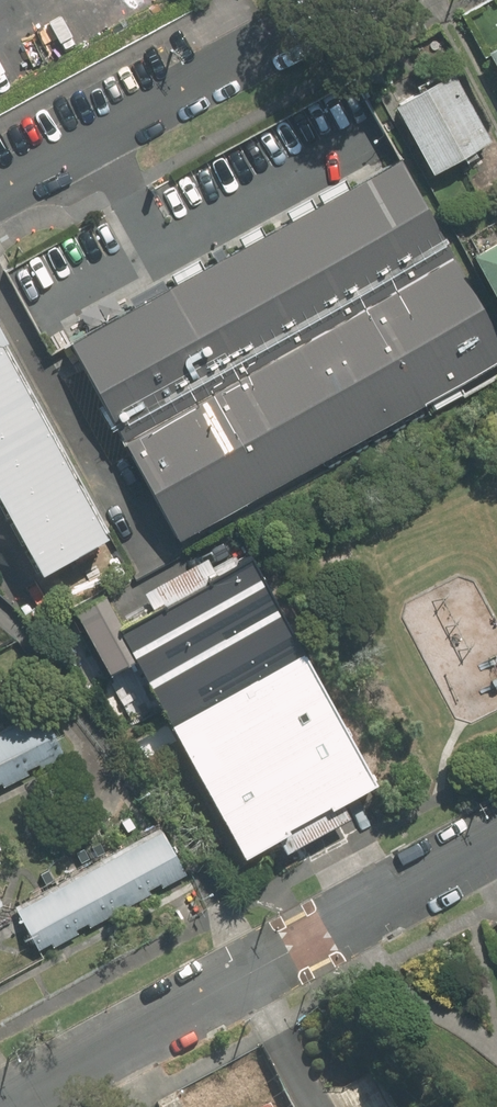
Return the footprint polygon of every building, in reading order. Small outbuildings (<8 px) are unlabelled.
[(489,49),(496,64),(496,45),(489,49)] [(432,171),(490,139),(453,71),(394,103),(432,171)] [(179,530),(496,357),(496,348),(396,163),(74,338),(179,530)] [(472,249),(496,295),(496,235),(472,249)] [(110,533),(0,327),(0,501),(38,571),(110,533)] [(340,799),(374,781),(252,554),(215,574),(205,555),(173,572),(142,589),(151,605),(135,614),(119,623),(102,592),(74,608),(108,671),(135,656),(241,852),(259,843),(277,834),(285,849),(317,832),(348,815),(340,799)] [(40,706),(4,725),(26,768),(40,760),(42,763),(64,752),(40,706)] [(0,727),(0,781),(3,779),(4,782),(27,770),(26,768),(4,725),(0,727)] [(159,827),(123,846),(146,889),(160,881),(162,884),(184,872),(159,827)] [(123,846),(87,866),(110,908),(124,901),(125,904),(148,891),(146,889),(123,846)] [(87,866),(51,886),(74,928),(87,921),(89,924),(112,911),(110,908),(87,866)] [(51,886),(15,906),(39,948),(51,941),(52,943),(76,930),(74,928),(51,886)]
